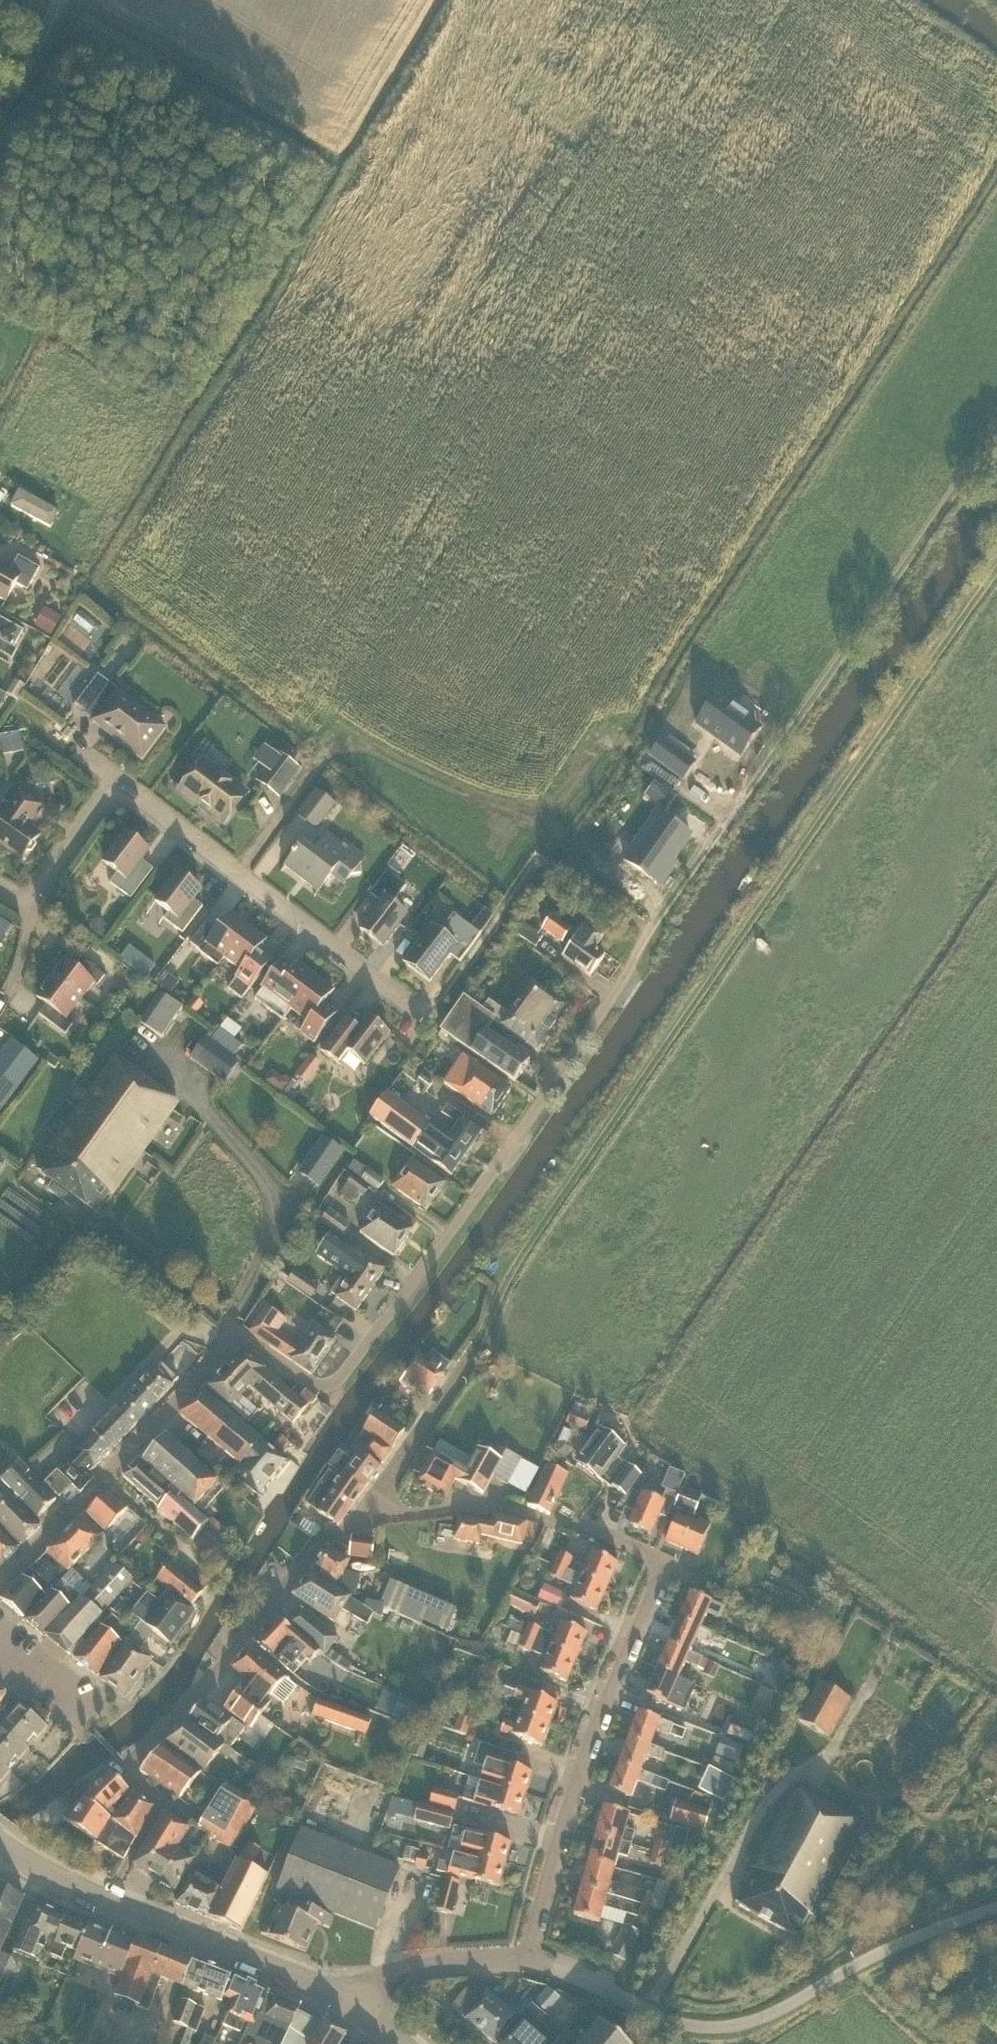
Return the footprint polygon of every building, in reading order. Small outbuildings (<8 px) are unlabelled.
[(57,513),(20,492),(12,507),(49,527),(50,525),(52,526),(53,526),(53,525),(54,525),(57,519),(57,517),(55,516),(57,513)] [(17,585),(28,592),(40,570),(19,558),(12,572),(0,566),(0,599),(7,603),(17,585)] [(46,608),(35,627),(52,637),(63,618),(46,608)] [(11,624),(0,618),(0,641),(13,649),(23,631),(10,624),(11,624)] [(142,759),(166,729),(98,677),(75,708),(142,759)] [(17,700),(25,686),(15,681),(7,695),(17,700)] [(757,727),(717,698),(697,725),(738,755),(757,727)] [(6,752),(21,749),(18,733),(2,736),(6,752)] [(695,764),(663,741),(651,757),(684,780),(695,764)] [(216,749),(209,758),(221,767),(227,758),(216,749)] [(277,754),(256,781),(278,799),(300,772),(277,754)] [(226,823),(246,797),(204,764),(183,791),(226,823)] [(43,807),(25,794),(29,789),(20,783),(16,788),(14,787),(4,801),(11,806),(6,813),(5,812),(0,820),(0,844),(23,860),(40,837),(26,827),(31,821),(33,822),(43,807)] [(655,784),(646,796),(665,810),(674,797),(655,784)] [(317,831),(336,804),(315,790),(296,815),(317,831)] [(659,813),(625,860),(656,882),(655,884),(656,885),(691,835),(659,813)] [(118,874),(111,884),(132,900),(154,870),(142,861),(149,851),(128,835),(105,864),(118,874)] [(360,865),(365,859),(352,848),(347,854),(327,838),(315,854),(303,845),(286,867),(319,893),(332,876),(345,886),(352,876),(361,875),(360,865)] [(407,915),(393,904),(407,887),(388,872),(371,894),(382,903),(361,930),(382,946),(407,915)] [(158,904),(171,914),(165,920),(184,934),(204,908),(194,900),(201,891),(180,875),(158,904)] [(191,944),(202,953),(218,965),(224,958),(225,959),(249,927),(230,913),(229,914),(230,915),(216,933),(205,925),(191,944)] [(404,963),(430,983),(450,956),(460,963),(481,935),(454,915),(440,933),(432,927),(404,963)] [(595,949),(603,937),(587,925),(579,936),(552,916),(543,930),(570,949),(564,957),(591,977),(605,957),(595,949)] [(103,920),(91,921),(93,937),(105,936),(103,920)] [(260,950),(266,942),(267,942),(268,941),(249,927),(225,959),(242,972),(229,990),(242,1000),(265,970),(273,960),(260,950)] [(543,938),(526,927),(519,937),(537,948),(543,938)] [(143,958),(134,970),(148,980),(157,968),(143,958)] [(82,959),(75,969),(65,961),(51,980),(81,1002),(94,984),(98,987),(106,977),(82,959)] [(295,968),(283,960),(262,987),(264,989),(259,996),(269,1004),(275,997),(292,1010),(316,978),(298,964),(295,968)] [(337,1014),(324,1004),(334,992),(316,978),(292,1010),(302,1018),(294,1028),(315,1043),(332,1021),(337,1014)] [(47,1005),(39,1015),(66,1035),(74,1025),(67,1020),(81,1002),(51,980),(37,998),(47,1005)] [(465,1000),(450,1020),(479,1041),(486,1031),(493,1021),(538,1052),(568,1008),(533,983),(510,1016),(489,1002),(482,1012),(465,1000)] [(183,1008),(161,993),(140,1023),(162,1038),(183,1008)] [(196,1014),(203,1004),(195,998),(187,1008),(196,1014)] [(350,1054),(365,1066),(389,1034),(383,1029),(385,1026),(376,1019),(374,1022),(367,1017),(358,1029),(346,1021),(322,1052),(340,1066),(350,1054)] [(243,1030),(228,1019),(221,1029),(235,1040),(243,1030)] [(516,1083),(531,1062),(486,1031),(479,1041),(450,1020),(442,1032),(516,1083)] [(219,1029),(212,1040),(234,1056),(242,1046),(219,1029)] [(234,1058),(207,1038),(192,1059),(218,1078),(234,1058)] [(42,1059),(24,1047),(0,1081),(0,1082),(17,1094),(42,1059)] [(310,1057),(295,1075),(306,1083),(320,1065),(310,1057)] [(54,1183),(49,1190),(74,1209),(80,1201),(96,1213),(110,1193),(113,1195),(179,1103),(116,1058),(50,1150),(52,1151),(38,1171),(54,1183)] [(511,1090),(478,1066),(459,1093),(493,1117),(511,1090)] [(280,1094),(288,1084),(274,1073),(266,1082),(280,1094)] [(445,1140),(447,1137),(447,1131),(453,1121),(442,1113),(432,1127),(428,1124),(388,1094),(371,1117),(385,1128),(452,1176),(467,1154),(445,1140)] [(483,1130),(447,1107),(442,1113),(453,1121),(447,1131),(447,1137),(445,1140),(467,1154),(480,1134),(483,1130)] [(341,1152),(324,1140),(301,1174),(318,1185),(341,1152)] [(446,1184),(412,1161),(393,1188),(427,1211),(446,1184)] [(368,1169),(360,1180),(377,1192),(385,1181),(368,1169)] [(340,1195),(351,1203),(358,1193),(364,1197),(370,1189),(353,1177),(340,1195)] [(2,1202),(27,1242),(47,1230),(22,1190),(2,1202)] [(361,1234),(394,1257),(394,1256),(395,1257),(414,1230),(380,1206),(361,1234)] [(350,1225),(330,1211),(322,1222),(342,1236),(350,1225)] [(344,1275),(331,1293),(357,1312),(386,1270),(334,1233),(318,1256),(344,1275)] [(299,1265),(287,1282),(311,1299),(323,1281),(299,1265)] [(278,1331),(287,1319),(267,1306),(250,1332),(312,1375),(336,1341),(314,1326),(300,1346),(278,1331)] [(266,1370),(244,1349),(208,1387),(230,1408),(253,1384),(257,1393),(294,1424),(311,1404),(312,1405),(317,1400),(306,1391),(300,1399),(294,1395),(300,1388),(289,1379),(283,1386),(266,1370)] [(161,1364),(178,1380),(187,1371),(169,1355),(161,1364)] [(429,1365),(418,1357),(401,1382),(421,1396),(424,1392),(430,1397),(444,1375),(449,1367),(435,1357),(429,1365)] [(178,1380),(161,1364),(140,1386),(158,1403),(179,1381),(178,1380)] [(124,1421),(133,1429),(158,1403),(140,1386),(117,1410),(126,1419),(124,1421)] [(181,1416),(240,1465),(232,1474),(259,1497),(287,1463),(203,1392),(181,1416)] [(594,1411),(575,1403),(566,1422),(585,1431),(594,1411)] [(396,1414),(382,1405),(377,1413),(377,1412),(364,1431),(368,1433),(393,1450),(405,1431),(391,1422),(396,1414)] [(133,1429),(124,1421),(126,1419),(117,1410),(92,1437),(110,1453),(133,1429)] [(384,1463),(393,1450),(368,1433),(359,1446),(384,1463)] [(579,1464),(598,1478),(601,1473),(604,1475),(617,1457),(625,1463),(633,1452),(607,1433),(599,1444),(592,1439),(582,1453),(586,1456),(579,1464)] [(110,1453),(92,1437),(73,1457),(91,1474),(110,1453)] [(195,1507),(196,1506),(203,1512),(223,1491),(216,1484),(217,1483),(166,1437),(144,1461),(195,1507)] [(427,1449),(414,1472),(421,1476),(417,1483),(445,1498),(455,1479),(483,1494),(493,1476),(508,1484),(521,1459),(502,1449),(497,1459),(479,1449),(472,1460),(440,1442),(434,1453),(427,1449)] [(339,1452),(329,1467),(342,1475),(364,1490),(380,1468),(361,1454),(354,1462),(339,1452)] [(46,1484),(47,1485),(57,1495),(70,1482),(81,1493),(94,1478),(73,1457),(46,1484)] [(124,1476),(142,1492),(161,1509),(159,1511),(189,1538),(205,1518),(140,1459),(124,1476)] [(39,1519),(57,1500),(17,1461),(0,1478),(0,1481),(39,1519)] [(529,1507),(550,1516),(569,1476),(547,1466),(529,1507)] [(628,1466),(613,1487),(623,1494),(639,1474),(628,1466)] [(342,1475),(335,1485),(331,1491),(321,1484),(312,1498),(322,1505),(317,1512),(339,1526),(364,1490),(342,1475)] [(677,1493),(682,1483),(670,1478),(666,1489),(677,1493)] [(0,1485),(0,1525),(22,1547),(42,1527),(8,1492),(0,1485)] [(695,1517),(703,1497),(683,1488),(674,1508),(695,1517)] [(631,1526),(651,1535),(659,1516),(667,1519),(677,1495),(667,1491),(662,1503),(644,1495),(631,1526)] [(87,1514),(106,1532),(128,1509),(108,1492),(87,1514)] [(523,1544),(524,1538),(534,1541),(537,1525),(494,1515),(492,1524),(459,1518),(455,1540),(480,1545),(481,1535),(523,1544)] [(698,1524),(678,1515),(666,1542),(698,1555),(711,1525),(700,1520),(698,1524)] [(103,1535),(84,1516),(47,1553),(54,1559),(68,1572),(103,1535)] [(0,1567),(19,1549),(0,1530),(0,1567)] [(375,1539),(354,1536),(351,1556),(372,1559),(375,1539)] [(336,1585),(346,1571),(349,1561),(347,1560),(349,1549),(335,1543),(331,1549),(329,1548),(314,1570),(336,1585)] [(405,1567),(407,1553),(390,1550),(388,1565),(405,1567)] [(47,1553),(35,1565),(42,1572),(54,1559),(47,1553)] [(573,1559),(561,1554),(554,1566),(555,1566),(608,1588),(618,1564),(593,1553),(586,1568),(572,1562),(573,1559)] [(86,1636),(85,1635),(103,1615),(102,1614),(134,1580),(116,1564),(83,1599),(70,1614),(68,1612),(46,1636),(69,1654),(86,1636)] [(158,1579),(192,1607),(203,1594),(203,1593),(208,1587),(192,1574),(188,1580),(170,1565),(158,1579)] [(577,1588),(571,1601),(597,1612),(608,1588),(555,1566),(551,1577),(563,1582),(577,1588)] [(24,1619),(46,1596),(51,1590),(29,1572),(24,1578),(23,1577),(2,1600),(24,1619)] [(384,1608),(385,1605),(385,1604),(367,1602),(364,1607),(350,1599),(351,1597),(312,1572),(294,1596),(335,1623),(343,1610),(368,1624),(374,1615),(383,1620),(384,1608)] [(46,1636),(68,1612),(70,1614),(83,1599),(71,1589),(63,1581),(25,1620),(45,1637),(46,1636)] [(447,1633),(458,1611),(390,1581),(385,1592),(385,1604),(385,1605),(447,1633)] [(562,1596),(540,1585),(535,1596),(557,1607),(562,1596)] [(168,1591),(158,1602),(148,1594),(132,1613),(142,1621),(141,1622),(169,1644),(170,1643),(172,1644),(194,1611),(168,1591)] [(720,1618),(724,1609),(712,1604),(712,1603),(691,1594),(680,1619),(701,1629),(708,1613),(720,1618)] [(121,1618),(130,1607),(119,1597),(109,1609),(121,1618)] [(339,1639),(302,1609),(288,1626),(325,1656),(339,1639)] [(255,1642),(275,1659),(294,1675),(307,1660),(311,1664),(320,1653),(277,1617),(255,1642)] [(713,1634),(701,1629),(680,1619),(669,1644),(690,1653),(697,1638),(709,1643),(713,1634)] [(120,1622),(112,1631),(119,1637),(127,1627),(120,1622)] [(101,1679),(126,1699),(153,1661),(139,1651),(153,1632),(141,1623),(127,1642),(101,1679)] [(528,1624),(523,1636),(525,1636),(577,1658),(587,1634),(562,1623),(556,1637),(541,1631),(542,1630),(528,1624)] [(89,1641),(75,1659),(98,1676),(119,1646),(121,1642),(101,1626),(89,1641)] [(511,1632),(507,1642),(521,1647),(520,1648),(532,1653),(532,1652),(547,1658),(541,1672),(567,1682),(577,1658),(525,1636),(525,1637),(511,1632)] [(463,1642),(458,1651),(480,1660),(486,1646),(463,1642)] [(702,1659),(690,1653),(669,1644),(658,1669),(679,1678),(686,1663),(698,1668),(702,1659)] [(271,1703),(266,1699),(269,1694),(272,1696),(286,1678),(250,1647),(233,1668),(253,1684),(250,1688),(244,1683),(234,1696),(261,1716),(271,1703)] [(334,1663),(323,1655),(318,1662),(329,1670),(334,1663)] [(495,1679),(500,1667),(485,1661),(480,1673),(495,1679)] [(715,1680),(720,1667),(708,1661),(702,1674),(715,1680)] [(675,1687),(687,1693),(691,1684),(658,1669),(647,1694),(668,1704),(675,1687)] [(525,1703),(521,1714),(551,1726),(559,1705),(530,1693),(530,1692),(529,1692),(518,1688),(518,1687),(507,1683),(502,1695),(525,1703)] [(798,1721),(830,1739),(851,1700),(820,1683),(798,1721)] [(225,1709),(252,1729),(261,1716),(234,1696),(225,1709)] [(719,1697),(715,1708),(739,1718),(743,1707),(719,1697)] [(313,1716),(340,1726),(366,1735),(371,1722),(372,1720),(319,1701),(313,1716)] [(246,1729),(233,1720),(230,1723),(202,1703),(188,1720),(225,1746),(230,1749),(246,1729)] [(25,1746),(25,1745),(34,1735),(38,1738),(47,1727),(20,1704),(2,1727),(25,1746)] [(673,1726),(660,1721),(661,1721),(639,1713),(630,1739),(651,1747),(657,1731),(670,1735),(673,1726)] [(505,1722),(501,1732),(513,1737),(514,1735),(543,1746),(551,1726),(521,1714),(516,1727),(505,1722)] [(456,1732),(466,1735),(472,1720),(461,1717),(456,1732)] [(206,1771),(219,1754),(228,1761),(234,1752),(230,1749),(225,1746),(188,1720),(167,1742),(206,1771)] [(7,1767),(16,1757),(20,1760),(29,1749),(25,1745),(25,1746),(2,1727),(0,1729),(0,1762),(7,1768),(7,1767)] [(715,1763),(738,1772),(749,1744),(726,1735),(715,1763)] [(647,1756),(660,1761),(664,1752),(651,1747),(630,1739),(620,1764),(641,1772),(647,1756)] [(412,1758),(427,1763),(432,1749),(417,1744),(412,1758)] [(481,1744),(475,1765),(486,1768),(482,1781),(496,1785),(527,1795),(533,1773),(504,1764),(507,1753),(481,1744)] [(202,1773),(163,1747),(141,1771),(181,1799),(202,1773)] [(1,1782),(11,1771),(7,1767),(7,1768),(0,1762),(0,1781),(1,1782)] [(259,1766),(252,1763),(248,1770),(271,1783),(276,1774),(260,1765),(259,1766)] [(638,1782),(651,1786),(654,1777),(641,1772),(620,1764),(610,1790),(632,1798),(638,1782)] [(84,1797),(85,1798),(112,1820),(137,1838),(154,1808),(134,1793),(111,1773),(84,1797)] [(729,1778),(717,1773),(707,1794),(720,1800),(729,1778)] [(467,1790),(463,1800),(478,1804),(490,1808),(490,1807),(520,1816),(527,1795),(496,1785),(482,1781),(478,1794),(467,1790)] [(199,1826),(217,1837),(215,1839),(233,1850),(259,1804),(227,1784),(206,1816),(199,1826)] [(735,1904),(796,1938),(810,1914),(813,1916),(864,1824),(797,1787),(751,1869),(754,1870),(735,1904)] [(455,1813),(459,1796),(434,1789),(429,1805),(455,1813)] [(60,1817),(93,1838),(92,1839),(124,1860),(136,1839),(137,1838),(112,1820),(85,1798),(84,1797),(83,1796),(60,1817)] [(407,1813),(410,1802),(398,1799),(395,1810),(407,1813)] [(710,1812),(676,1802),(671,1820),(705,1831),(710,1812)] [(418,1804),(414,1821),(450,1830),(455,1813),(429,1805),(429,1807),(418,1804)] [(622,1842),(623,1841),(632,1844),(635,1831),(626,1829),(630,1815),(605,1808),(597,1835),(622,1842)] [(189,1828),(165,1813),(134,1865),(153,1877),(175,1891),(195,1860),(178,1848),(189,1828)] [(512,1844),(482,1836),(482,1835),(470,1832),(454,1827),(451,1838),(463,1842),(460,1853),(506,1866),(512,1844)] [(334,1918),(333,1918),(334,1914),(376,1930),(400,1869),(302,1830),(278,1891),(294,1898),(293,1902),(290,1900),(286,1910),(279,1907),(271,1928),(265,1926),(262,1934),(307,1952),(318,1924),(330,1929),(334,1918)] [(622,1842),(597,1835),(590,1862),(615,1869),(619,1855),(628,1857),(631,1845),(622,1842)] [(668,1842),(658,1839),(654,1852),(665,1855),(668,1842)] [(201,1880),(192,1874),(176,1904),(241,1932),(268,1877),(251,1868),(261,1849),(250,1844),(239,1862),(237,1861),(227,1880),(208,1869),(201,1880)] [(685,1847),(673,1844),(670,1855),(682,1859),(685,1847)] [(460,1853),(455,1852),(451,1864),(440,1861),(437,1872),(448,1875),(470,1881),(470,1879),(500,1887),(506,1866),(460,1853)] [(651,1864),(661,1867),(665,1855),(654,1852),(651,1864)] [(416,1866),(426,1869),(429,1858),(419,1855),(416,1866)] [(590,1862),(582,1888),(650,1908),(650,1906),(653,1895),(611,1883),(615,1869),(590,1862)] [(444,1879),(436,1910),(451,1914),(459,1883),(444,1879)] [(663,1910),(670,1884),(658,1881),(653,1895),(650,1906),(663,1910)] [(24,1898),(0,1887),(0,1953),(24,1898)] [(600,1923),(604,1908),(636,1917),(646,1920),(650,1908),(582,1888),(575,1916),(600,1923)] [(14,1951),(27,1957),(40,1962),(44,1953),(50,1955),(58,1937),(66,1916),(35,1902),(14,1951)] [(58,1937),(50,1955),(62,1960),(67,1947),(78,1952),(89,1925),(66,1916),(58,1937)] [(111,1934),(89,1925),(78,1952),(75,1960),(123,1979),(138,1938),(114,1929),(111,1934)] [(616,1952),(627,1958),(640,1933),(629,1927),(616,1952)] [(138,1938),(123,1979),(122,1980),(115,1998),(149,2012),(162,1978),(173,1983),(185,1987),(194,1960),(183,1955),(138,1938)] [(0,1960),(0,1967),(8,1970),(13,1958),(3,1953),(0,1960)] [(651,1959),(642,1955),(637,1964),(646,1968),(651,1959)] [(194,1960),(185,1987),(221,2001),(232,1975),(194,1960)] [(223,1997),(236,2002),(224,2026),(241,2033),(246,2021),(251,2024),(241,2043),(311,2043),(312,2041),(322,2026),(297,2013),(299,2007),(268,1996),(269,1993),(232,1975),(223,1997)] [(480,1999),(468,1989),(452,2008),(465,2018),(464,2019),(495,2043),(517,2016),(486,1992),(480,1999)] [(183,2001),(174,2023),(188,2029),(197,2033),(206,2010),(183,2001)] [(533,2004),(499,2043),(557,2043),(566,2033),(545,2015),(533,2004)] [(636,2022),(625,2017),(616,2036),(627,2041),(636,2022)] [(312,2041),(311,2043),(341,2043),(347,2035),(325,2022),(322,2026),(312,2041)] [(600,2022),(581,2043),(625,2043),(600,2022)]
